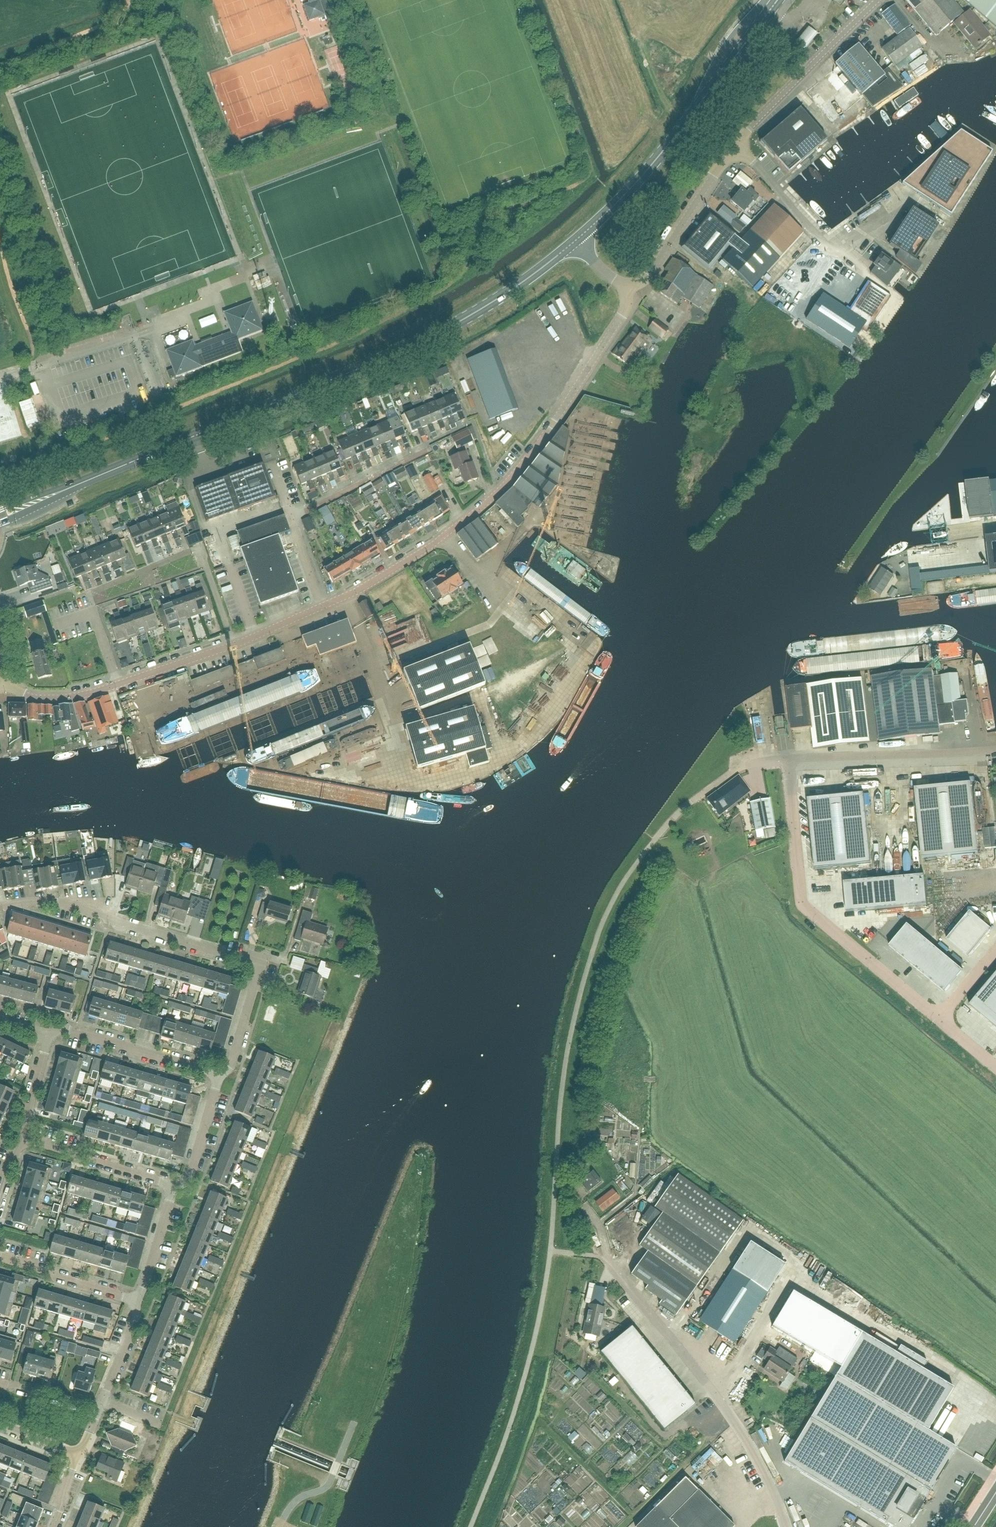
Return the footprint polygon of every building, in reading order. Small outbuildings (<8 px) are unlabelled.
[(309,4),(304,6),(309,21),(325,15),(327,20),(332,18),(326,0),(308,0),(309,4)] [(936,36),(963,14),(962,14),(966,10),(959,1),(955,4),(954,2),(956,0),(906,0),(936,36)] [(995,28),(995,0),(964,0),(995,28)] [(897,36),(900,34),(910,26),(895,5),(882,15),(897,36)] [(990,37),(986,33),(990,30),(985,24),(981,27),(969,12),(954,24),(974,49),(990,37)] [(808,26),(793,45),(802,52),(816,33),(808,26)] [(909,30),(898,37),(882,49),(895,66),(921,47),(909,30)] [(949,33),(945,38),(955,46),(958,42),(949,33)] [(874,46),(876,54),(882,53),(880,44),(874,46)] [(836,67),(863,98),(872,108),(902,88),(886,70),(882,74),(858,45),(835,65),(836,67)] [(945,52),(934,55),(936,64),(948,61),(945,52)] [(334,78),(345,77),(344,68),(334,69),(334,78)] [(351,81),(341,84),(345,100),(355,97),(351,81)] [(764,138),(759,142),(763,147),(764,147),(787,174),(826,141),(799,109),(765,139),(764,138)] [(950,216),(992,153),(960,132),(901,184),(950,216)] [(740,173),(732,182),(744,193),(752,183),(740,173)] [(754,203),(758,197),(749,190),(745,194),(741,191),(731,202),(743,212),(752,201),(754,203)] [(803,233),(774,206),(740,242),(732,250),(722,261),(752,289),(803,233)] [(889,245),(900,253),(897,258),(896,258),(895,259),(915,274),(921,266),(914,262),(937,227),(912,210),(889,245)] [(732,250),(740,242),(733,236),(709,217),(684,248),(707,268),(726,245),(732,250)] [(740,223),(735,218),(729,226),(739,234),(740,233),(745,227),(740,223)] [(889,277),(885,274),(890,267),(896,272),(900,267),(893,262),(892,263),(881,255),(873,265),(877,268),(872,275),(884,283),(889,277)] [(699,309),(705,299),(713,286),(699,278),(672,259),(663,272),(666,274),(662,280),(667,283),(660,294),(676,304),(681,298),(699,309)] [(861,331),(866,334),(890,297),(869,283),(849,313),(822,295),(805,320),(849,349),(861,331)] [(775,291),(772,295),(780,302),(783,298),(775,291)] [(224,315),(231,333),(195,346),(193,341),(165,351),(173,370),(167,372),(170,380),(175,377),(176,378),(203,368),(242,353),(240,346),(239,344),(240,344),(239,342),(264,333),(253,304),(224,315)] [(208,311),(192,317),(198,333),(214,327),(208,311)] [(660,340),(668,330),(655,319),(651,324),(647,330),(660,340)] [(619,344),(612,354),(627,365),(632,359),(636,362),(652,340),(636,329),(623,347),(619,344)] [(467,360),(478,390),(506,379),(495,350),(467,360)] [(506,379),(478,390),(489,420),(517,410),(506,379)] [(34,396),(39,394),(35,383),(30,385),(34,396)] [(444,397),(452,416),(456,414),(460,422),(465,419),(454,393),(444,397)] [(434,402),(442,420),(447,418),(450,426),(449,426),(451,430),(456,427),(454,424),(455,423),(452,416),(444,397),(434,402)] [(424,406),(431,424),(436,422),(440,430),(445,428),(442,420),(434,402),(424,406)] [(424,406),(414,410),(422,428),(427,426),(430,434),(435,432),(431,424),(424,406)] [(422,428),(414,410),(404,415),(411,433),(417,430),(420,438),(425,436),(422,428)] [(404,415),(401,416),(408,433),(411,432),(404,415)] [(387,421),(395,440),(400,437),(403,445),(408,443),(397,417),(387,421)] [(576,514),(598,423),(587,420),(565,511),(576,514)] [(377,426),(385,444),(390,442),(395,455),(400,453),(395,440),(387,421),(377,425),(377,426)] [(385,444),(377,426),(377,425),(367,430),(375,448),(380,446),(386,460),(391,458),(385,444)] [(520,518),(528,510),(527,509),(532,503),(539,509),(558,485),(570,432),(567,430),(562,428),(552,443),(513,488),(495,505),(501,511),(499,514),(506,522),(509,519),(518,529),(525,522),(520,518)] [(367,430),(357,434),(365,452),(370,450),(374,458),(377,465),(381,463),(375,448),(367,430)] [(451,438),(456,450),(473,442),(468,430),(451,438)] [(365,452),(357,434),(348,438),(355,456),(360,454),(364,462),(365,462),(368,460),(365,452)] [(359,464),(355,456),(348,438),(337,442),(345,461),(351,458),(354,466),(359,464)] [(323,455),(331,473),(336,471),(341,483),(343,482),(346,480),(333,451),(323,455)] [(451,458),(455,470),(459,469),(465,483),(477,479),(471,464),(469,465),(465,453),(451,458)] [(313,459),(321,477),(326,475),(332,488),(337,486),(331,473),(323,455),(313,459)] [(321,477),(313,459),(304,463),(311,481),(316,479),(320,487),(319,487),(322,494),(327,492),(321,477)] [(311,481),(304,463),(293,467),(301,485),(306,483),(309,491),(314,489),(311,481)] [(195,489),(194,490),(197,498),(206,523),(207,522),(274,499),(274,498),(268,482),(262,465),(195,489)] [(393,473),(397,481),(399,480),(407,476),(403,468),(402,466),(392,471),(393,473)] [(282,482),(291,480),(288,469),(279,472),(282,482)] [(397,481),(393,473),(393,474),(392,472),(381,478),(386,488),(394,483),(395,485),(398,483),(397,481)] [(430,474),(422,478),(431,494),(439,490),(430,474)] [(372,484),(372,485),(375,491),(384,486),(381,479),(372,484)] [(370,486),(372,485),(372,484),(370,482),(360,488),(361,491),(365,497),(374,492),(370,486)] [(961,491),(965,522),(995,517),(995,486),(961,491)] [(318,497),(315,491),(306,495),(309,501),(318,497)] [(359,496),(357,492),(348,497),(350,501),(359,496)] [(410,507),(421,503),(417,493),(406,497),(410,507)] [(425,494),(419,496),(422,502),(428,499),(425,494)] [(363,506),(368,504),(363,495),(358,498),(363,506)] [(388,495),(380,497),(384,513),(392,511),(388,495)] [(432,521),(435,519),(435,520),(443,515),(442,515),(449,510),(441,497),(433,501),(426,506),(423,508),(432,521)] [(176,531),(181,528),(184,536),(189,534),(186,526),(178,508),(176,503),(165,507),(168,513),(168,512),(176,531)] [(331,515),(326,507),(326,506),(319,510),(324,519),(331,515)] [(419,510),(421,512),(415,516),(422,527),(432,521),(423,508),(419,510)] [(284,516),(237,533),(243,548),(278,536),(290,532),(287,524),(283,511),(282,512),(284,516)] [(158,516),(166,535),(171,533),(174,540),(179,538),(176,531),(168,512),(168,513),(158,516)] [(166,535),(158,516),(148,521),(155,539),(156,539),(161,537),(164,545),(169,542),(166,535)] [(422,527),(415,516),(406,522),(413,533),(422,527)] [(479,519),(457,535),(476,561),(498,544),(479,519)] [(325,523),(327,528),(333,526),(331,520),(325,523)] [(155,539),(148,521),(138,525),(145,543),(151,541),(158,557),(161,556),(158,547),(159,547),(156,539),(155,539)] [(406,522),(396,528),(403,539),(413,533),(406,522)] [(145,543),(138,525),(128,529),(135,547),(140,545),(144,553),(149,551),(145,543)] [(369,539),(378,533),(373,525),(363,531),(369,539)] [(386,534),(394,546),(403,539),(396,528),(386,534)] [(394,546),(386,534),(376,540),(383,552),(394,546)] [(243,548),(240,549),(243,560),(244,561),(246,566),(260,606),(298,593),(278,536),(243,548)] [(986,538),(989,566),(948,571),(949,578),(995,572),(995,537),(986,538)] [(116,562),(121,560),(126,572),(134,568),(129,555),(126,556),(119,539),(109,543),(116,562)] [(362,547),(370,561),(379,555),(371,541),(362,547)] [(106,566),(111,564),(117,578),(122,576),(116,562),(109,543),(98,548),(106,566)] [(370,561),(362,547),(352,553),(360,566),(370,561)] [(96,570),(101,568),(107,583),(112,581),(106,566),(98,548),(88,552),(96,570)] [(88,552),(78,556),(86,574),(91,572),(94,580),(99,578),(96,570),(88,552)] [(360,567),(360,566),(352,553),(343,558),(351,572),(351,573),(360,567)] [(78,556),(68,560),(76,578),(81,576),(84,584),(89,582),(86,574),(78,556)] [(333,564),(341,578),(351,572),(343,558),(333,564)] [(341,578),(333,564),(323,570),(331,584),(341,578)] [(49,578),(36,572),(34,566),(15,573),(19,587),(34,582),(37,592),(52,587),(49,578)] [(922,591),(921,582),(920,574),(919,568),(910,569),(913,592),(915,592),(922,591)] [(438,578),(426,586),(437,603),(440,601),(441,603),(444,601),(442,599),(449,594),(450,595),(454,592),(455,594),(458,593),(457,591),(457,590),(457,589),(463,585),(462,585),(452,569),(445,573),(444,573),(438,577),(438,578)] [(882,569),(869,589),(881,596),(894,576),(882,569)] [(56,584),(63,581),(61,574),(53,576),(56,584)] [(171,584),(171,585),(173,592),(179,591),(176,582),(171,584)] [(473,582),(464,587),(466,593),(476,588),(473,582)] [(198,594),(193,596),(199,615),(210,611),(200,584),(195,586),(198,594)] [(167,588),(162,590),(167,605),(161,607),(168,626),(179,622),(172,603),(167,588)] [(185,590),(188,598),(182,600),(189,619),(199,615),(193,596),(190,588),(185,590)] [(172,603),(179,622),(189,619),(182,600),(180,592),(174,593),(177,601),(172,603)] [(365,601),(359,605),(367,619),(373,615),(365,601)] [(46,612),(43,602),(24,609),(27,618),(46,612)] [(142,614),(148,633),(158,629),(152,610),(149,602),(144,604),(147,612),(142,614)] [(383,609),(379,603),(375,605),(379,612),(383,609)] [(148,633),(142,614),(139,606),(134,608),(137,615),(131,617),(138,636),(148,633)] [(138,636),(131,617),(129,609),(123,611),(126,619),(121,621),(128,640),(138,636)] [(430,612),(434,618),(438,615),(434,609),(430,612)] [(128,640),(121,621),(118,613),(113,615),(116,623),(110,625),(117,644),(128,640)] [(540,618),(550,627),(554,622),(545,613),(540,618)] [(301,638),(306,650),(315,647),(319,657),(356,644),(347,621),(301,638)] [(195,632),(196,640),(205,639),(203,630),(195,632)] [(34,660),(39,678),(50,676),(44,650),(45,650),(43,641),(37,643),(37,642),(35,642),(35,643),(30,644),(32,653),(34,660)] [(419,711),(485,685),(469,646),(403,672),(419,711)] [(280,650),(236,667),(235,665),(190,682),(194,694),(239,677),(240,679),(285,662),(281,649),(280,649),(280,650)] [(956,723),(953,704),(944,705),(941,676),(933,677),(932,670),(872,678),(880,741),(940,734),(939,726),(941,726),(956,724),(956,723)] [(967,722),(966,715),(969,715),(968,704),(967,704),(961,705),(961,703),(961,702),(960,696),(959,685),(961,685),(961,684),(961,681),(959,681),(958,674),(957,674),(941,676),(944,705),(953,704),(956,723),(966,722),(967,722)] [(862,679),(807,686),(787,688),(792,731),(812,729),(814,750),(870,743),(862,679)] [(247,692),(232,698),(234,703),(249,697),(247,692)] [(104,728),(118,723),(109,696),(88,703),(88,704),(89,704),(89,703),(93,702),(93,703),(95,707),(92,708),(98,724),(102,722),(104,728)] [(221,697),(199,703),(201,714),(224,709),(221,697)] [(74,704),(81,723),(84,731),(96,728),(92,719),(90,719),(84,702),(74,704)] [(72,704),(59,705),(59,707),(52,708),(53,716),(53,719),(53,721),(53,723),(70,722),(71,732),(80,729),(78,726),(72,704)] [(25,705),(9,705),(9,718),(25,718),(25,705)] [(45,716),(53,716),(52,708),(52,706),(28,705),(28,721),(45,721),(45,716)] [(167,728),(200,716),(197,707),(164,718),(167,728)] [(405,728),(417,769),(465,755),(469,769),(489,763),(473,709),(405,728)] [(252,767),(375,722),(371,711),(248,756),(252,767)] [(776,721),(777,732),(785,730),(784,720),(776,721)] [(27,723),(20,724),(22,744),(29,743),(27,723)] [(787,732),(776,734),(779,747),(789,745),(787,732)] [(738,776),(706,799),(718,816),(750,791),(738,776)] [(978,853),(971,783),(915,789),(922,859),(978,853)] [(808,800),(815,870),(872,864),(864,794),(808,800)] [(769,800),(749,803),(753,831),(773,828),(769,800)] [(41,836),(41,844),(51,844),(51,836),(41,836)] [(6,859),(21,857),(19,842),(4,843),(6,859)] [(97,857),(86,859),(90,882),(101,880),(97,857)] [(97,857),(101,880),(112,878),(108,859),(102,860),(101,857),(97,857)] [(138,890),(144,869),(132,865),(134,859),(127,857),(121,876),(127,878),(125,887),(138,890)] [(85,883),(84,876),(86,876),(83,860),(81,860),(81,859),(70,861),(69,861),(74,885),(85,883)] [(9,869),(13,889),(24,887),(24,884),(29,883),(26,868),(25,860),(19,861),(20,867),(9,869)] [(25,860),(26,868),(29,883),(29,884),(35,883),(36,891),(47,889),(43,869),(42,865),(32,866),(31,862),(28,860),(25,860)] [(70,861),(70,860),(69,860),(58,862),(60,870),(62,881),(63,887),(74,885),(69,861),(70,861)] [(144,869),(138,890),(151,894),(153,885),(159,887),(160,886),(165,868),(158,867),(158,868),(146,864),(145,869),(144,869)] [(43,869),(47,889),(58,887),(54,867),(43,869)] [(170,920),(177,898),(164,895),(166,888),(172,870),(165,868),(160,886),(159,887),(154,905),(160,907),(158,916),(170,920)] [(2,888),(3,891),(13,889),(9,869),(0,871),(0,888),(2,888)] [(924,875),(844,882),(847,912),(927,905),(924,875)] [(311,888),(308,899),(315,901),(318,890),(311,888)] [(258,891),(256,898),(262,900),(265,894),(258,891)] [(177,898),(170,920),(184,923),(186,915),(192,917),(198,898),(191,896),(189,902),(177,898)] [(286,923),(291,907),(270,901),(269,904),(263,902),(258,918),(265,920),(266,916),(286,923)] [(327,929),(309,924),(312,914),(303,911),(294,940),(301,942),(302,938),(323,945),(327,929)] [(992,930),(970,912),(947,940),(969,958),(992,930)] [(23,939),(29,919),(13,914),(7,935),(23,939)] [(39,944),(45,923),(29,919),(23,939),(39,944)] [(54,949),(60,928),(45,923),(39,944),(54,949)] [(963,971),(908,925),(889,947),(945,993),(963,971)] [(70,953),(76,933),(60,928),(54,949),(70,953)] [(76,933),(70,953),(85,958),(91,937),(76,933)] [(105,960),(117,964),(122,947),(110,943),(105,960)] [(117,964),(129,967),(134,951),(122,947),(117,964)] [(129,967),(141,971),(146,954),(134,951),(129,967)] [(141,971),(154,974),(158,958),(146,954),(141,971)] [(154,974),(166,978),(171,961),(158,958),(154,974)] [(19,969),(21,963),(13,961),(12,966),(19,969)] [(166,978),(178,982),(183,965),(171,961),(166,978)] [(21,963),(19,969),(27,971),(28,965),(21,963)] [(298,993),(314,998),(321,977),(317,976),(319,970),(303,964),(301,972),(305,973),(298,993)] [(190,985),(195,969),(183,965),(178,982),(190,985)] [(33,973),(46,977),(49,977),(50,971),(35,967),(33,973)] [(195,969),(190,985),(202,989),(207,972),(195,969)] [(207,972),(202,989),(214,993),(219,976),(207,972)] [(65,982),(67,976),(59,974),(58,980),(65,982)] [(112,982),(114,976),(106,974),(104,980),(112,982)] [(970,1006),(995,1028),(995,974),(970,1006)] [(67,976),(65,982),(73,985),(75,979),(67,976)] [(114,976),(112,982),(120,984),(122,978),(114,976)] [(227,996),(228,992),(230,986),(230,985),(231,980),(231,979),(219,976),(214,993),(227,996)] [(0,984),(0,997),(8,999),(13,983),(1,980),(0,984)] [(136,989),(138,983),(130,981),(129,987),(136,989)] [(13,983),(8,999),(21,1003),(25,986),(13,983)] [(146,985),(138,983),(136,989),(144,991),(146,985)] [(25,986),(21,1003),(34,1006),(38,989),(25,986)] [(230,986),(228,992),(240,995),(241,989),(230,986)] [(155,988),(153,994),(160,996),(162,990),(155,988)] [(162,990),(160,996),(168,998),(170,992),(162,990)] [(49,992),(45,1009),(57,1012),(61,995),(49,992)] [(226,998),(238,1001),(240,995),(228,992),(227,996),(226,998)] [(61,995),(57,1012),(68,1015),(73,998),(61,995)] [(184,1003),(186,997),(179,995),(177,1001),(184,1003)] [(186,997),(184,1003),(192,1005),(194,999),(186,997)] [(209,1010),(211,1004),(212,1000),(205,998),(204,1002),(203,1002),(201,1008),(209,1010)] [(224,1003),(236,1006),(238,1001),(226,998),(224,1003)] [(101,1021),(106,1004),(93,1000),(88,1017),(101,1021)] [(223,1008),(235,1011),(236,1006),(224,1003),(223,1008)] [(113,1024),(118,1007),(106,1004),(101,1021),(113,1024)] [(174,1010),(182,1012),(184,1006),(176,1004),(174,1010)] [(216,1013),(216,1012),(218,1007),(211,1004),(209,1010),(216,1013)] [(189,1014),(191,1009),(184,1006),(182,1012),(189,1014)] [(118,1007),(113,1024),(125,1028),(130,1011),(118,1007)] [(233,1017),(235,1011),(223,1008),(221,1014),(233,1017)] [(139,1029),(143,1015),(130,1011),(125,1028),(138,1032),(139,1029)] [(206,1019),(208,1013),(200,1011),(198,1017),(206,1019)] [(208,1013),(206,1019),(214,1022),(215,1016),(208,1013)] [(145,1030),(149,1016),(143,1015),(139,1029),(145,1030)] [(149,1016),(145,1030),(151,1032),(155,1018),(149,1016)] [(157,1034),(161,1020),(155,1018),(151,1032),(157,1034)] [(218,1024),(230,1027),(232,1021),(220,1018),(218,1024)] [(161,1020),(157,1034),(162,1035),(166,1021),(161,1020)] [(166,1021),(162,1035),(161,1038),(173,1042),(178,1025),(166,1021)] [(217,1029),(229,1032),(230,1027),(218,1024),(217,1029)] [(178,1025),(173,1042),(186,1046),(191,1029),(178,1025)] [(203,1032),(191,1029),(186,1046),(198,1049),(203,1032)] [(215,1035),(227,1038),(229,1032),(217,1029),(215,1035)] [(214,1040),(215,1036),(203,1032),(198,1049),(210,1053),(212,1046),(214,1040)] [(608,1045),(623,1046),(623,1035),(609,1034),(608,1045)] [(214,1040),(225,1044),(227,1038),(215,1035),(215,1036),(214,1040)] [(224,1049),(225,1044),(214,1040),(212,1046),(224,1049)] [(637,1040),(626,1043),(628,1049),(638,1047),(637,1040)] [(8,1069),(18,1049),(6,1043),(1,1055),(8,1059),(6,1062),(5,1062),(3,1066),(8,1069)] [(18,1049),(8,1069),(14,1071),(16,1067),(14,1066),(16,1062),(23,1066),(29,1054),(18,1049)] [(253,1064),(270,1071),(275,1059),(258,1052),(253,1064)] [(75,1071),(80,1072),(83,1060),(79,1059),(61,1054),(58,1066),(75,1071)] [(112,1084),(117,1067),(104,1064),(100,1081),(112,1084)] [(249,1076),(265,1083),(270,1071),(253,1064),(249,1076)] [(75,1071),(58,1066),(55,1077),(72,1082),(76,1083),(80,1072),(75,1071)] [(124,1088),(129,1071),(117,1067),(112,1084),(124,1088)] [(274,1074),(281,1077),(283,1071),(276,1068),(274,1074)] [(136,1091),(141,1074),(129,1071),(124,1088),(136,1091)] [(291,1074),(283,1071),(281,1077),(288,1080),(291,1074)] [(149,1094),(154,1078),(141,1074),(136,1091),(149,1094)] [(244,1088),(260,1094),(265,1083),(249,1076),(244,1088)] [(72,1082),(55,1077),(51,1089),(68,1094),(73,1095),(76,1083),(72,1082)] [(161,1098),(166,1081),(154,1078),(149,1094),(147,1100),(152,1101),(154,1096),(161,1098)] [(178,1085),(166,1081),(161,1098),(173,1101),(178,1085)] [(178,1085),(173,1101),(185,1105),(187,1100),(188,1094),(190,1088),(178,1085)] [(8,1106),(13,1094),(0,1088),(0,1102),(8,1106)] [(255,1106),(260,1094),(244,1088),(239,1099),(255,1106)] [(68,1094),(51,1089),(48,1100),(65,1105),(70,1107),(73,1095),(68,1094)] [(266,1092),(264,1098),(271,1101),(274,1095),(266,1092)] [(109,1096),(102,1094),(100,1100),(107,1102),(109,1096)] [(187,1100),(199,1103),(201,1098),(188,1094),(187,1100)] [(281,1098),(274,1095),(271,1101),(279,1104),(281,1098)] [(115,1104),(117,1098),(109,1096),(107,1102),(115,1104)] [(255,1106),(239,1099),(234,1111),(250,1118),(255,1106)] [(65,1105),(48,1100),(45,1112),(62,1117),(66,1118),(70,1107),(65,1105)] [(185,1106),(197,1109),(199,1103),(187,1100),(185,1105),(185,1106)] [(126,1101),(124,1107),(131,1109),(133,1103),(126,1101)] [(140,1111),(141,1105),(133,1103),(131,1109),(140,1111)] [(106,1105),(104,1111),(113,1114),(114,1108),(106,1105)] [(184,1111),(196,1115),(197,1109),(185,1106),(184,1111)] [(148,1114),(156,1116),(157,1110),(150,1108),(148,1114)] [(606,1123),(614,1123),(614,1108),(605,1108),(606,1123)] [(87,1112),(82,1110),(78,1123),(84,1124),(87,1112)] [(121,1116),(129,1118),(130,1112),(123,1110),(121,1116)] [(164,1118),(166,1112),(157,1110),(156,1116),(164,1118)] [(194,1120),(196,1115),(184,1111),(183,1117),(194,1120)] [(141,1122),(143,1116),(130,1112),(129,1118),(137,1121),(137,1120),(141,1122)] [(181,1123),(183,1117),(175,1115),(173,1121),(181,1123)] [(96,1141),(101,1124),(102,1118),(98,1117),(96,1123),(88,1121),(83,1138),(96,1141)] [(146,1123),(153,1125),(155,1119),(147,1117),(146,1123)] [(192,1126),(194,1120),(183,1117),(181,1123),(192,1126)] [(264,1120),(256,1117),(254,1123),(262,1126),(264,1120)] [(161,1128),(163,1122),(155,1119),(153,1125),(161,1128)] [(229,1134),(246,1141),(251,1129),(252,1126),(246,1123),(245,1127),(234,1122),(229,1134)] [(108,1145),(113,1128),(101,1124),(96,1141),(108,1145)] [(178,1132),(179,1127),(172,1124),(170,1130),(178,1132)] [(178,1132),(190,1135),(191,1130),(179,1127),(178,1132)] [(108,1145),(120,1148),(125,1131),(113,1128),(108,1145)] [(132,1152),(137,1135),(125,1131),(120,1148),(132,1152)] [(176,1138),(188,1141),(190,1135),(178,1132),(176,1138)] [(241,1153),(246,1141),(229,1134),(225,1146),(241,1153)] [(137,1135),(132,1152),(144,1155),(149,1138),(137,1135)] [(157,1159),(162,1142),(149,1138),(144,1155),(157,1159)] [(174,1144),(186,1147),(188,1141),(176,1138),(174,1144)] [(259,1141),(252,1138),(250,1144),(257,1147),(259,1141)] [(266,1144),(259,1141),(257,1147),(264,1150),(266,1144)] [(174,1145),(162,1142),(157,1159),(169,1162),(171,1155),(173,1149),(174,1145)] [(173,1149),(185,1153),(186,1147),(174,1144),(174,1145),(173,1149)] [(220,1158),(237,1165),(241,1153),(225,1146),(220,1158)] [(183,1159),(185,1153),(173,1149),(171,1155),(183,1159)] [(215,1170),(232,1177),(237,1165),(220,1158),(215,1170)] [(247,1171),(250,1165),(243,1162),(240,1168),(247,1171)] [(48,1182),(52,1170),(30,1164),(26,1176),(48,1182)] [(250,1165),(247,1171),(255,1174),(257,1168),(250,1165)] [(232,1177),(215,1170),(210,1182),(227,1188),(232,1177)] [(592,1171),(579,1182),(587,1193),(601,1182),(592,1171)] [(675,1316),(677,1312),(742,1221),(677,1174),(653,1207),(661,1213),(638,1245),(646,1251),(630,1274),(646,1286),(644,1289),(661,1301),(658,1304),(675,1316)] [(45,1193),(48,1182),(26,1176),(23,1187),(45,1193)] [(79,1197),(84,1180),(72,1177),(67,1194),(79,1197)] [(91,1201),(96,1184),(84,1180),(79,1197),(91,1201)] [(104,1204),(108,1187),(96,1184),(91,1201),(104,1204)] [(621,1196),(626,1192),(622,1185),(616,1189),(621,1196)] [(41,1205),(45,1193),(23,1187),(20,1199),(41,1205)] [(116,1208),(121,1191),(108,1187),(104,1204),(116,1208)] [(232,1187),(230,1193),(238,1196),(240,1191),(232,1187)] [(121,1191),(116,1208),(128,1211),(133,1194),(121,1191)] [(612,1191),(596,1204),(601,1211),(618,1198),(612,1191)] [(206,1205),(222,1211),(227,1200),(211,1193),(206,1205)] [(145,1198),(133,1194),(128,1211),(140,1215),(141,1212),(143,1206),(145,1198)] [(41,1205),(20,1199),(16,1210),(38,1217),(38,1216),(34,1215),(37,1204),(41,1205)] [(222,1211),(206,1205),(201,1217),(217,1223),(222,1211)] [(141,1212),(154,1215),(155,1209),(143,1206),(141,1212)] [(650,1208),(641,1220),(650,1227),(659,1214),(650,1208)] [(68,1209),(66,1215),(74,1217),(75,1211),(68,1209)] [(233,1218),(235,1212),(228,1209),(226,1215),(233,1218)] [(35,1229),(38,1217),(16,1210),(13,1222),(25,1226),(35,1229)] [(74,1217),(82,1219),(84,1213),(75,1211),(74,1217)] [(140,1218),(152,1221),(154,1215),(141,1212),(140,1215),(140,1218)] [(235,1212),(233,1218),(240,1221),(243,1215),(235,1212)] [(93,1216),(91,1222),(98,1224),(100,1218),(93,1216)] [(196,1229),(212,1235),(217,1223),(201,1217),(196,1229)] [(64,1224),(71,1226),(73,1220),(66,1218),(64,1224)] [(106,1226),(108,1220),(100,1218),(98,1224),(106,1226)] [(138,1223),(150,1227),(152,1221),(140,1218),(138,1223)] [(79,1229),(81,1223),(73,1220),(71,1226),(79,1229)] [(117,1223),(115,1229),(122,1231),(124,1225),(117,1223)] [(148,1232),(150,1227),(138,1223),(136,1229),(148,1232)] [(90,1225),(88,1231),(95,1234),(97,1227),(90,1225)] [(103,1236),(105,1230),(97,1227),(95,1234),(103,1236)] [(147,1238),(148,1232),(136,1229),(135,1235),(147,1238)] [(191,1240),(208,1247),(212,1235),(196,1229),(191,1240)] [(120,1241),(121,1234),(114,1232),(112,1239),(120,1241)] [(224,1242),(226,1236),(219,1233),(216,1238),(224,1242)] [(121,1234),(120,1241),(128,1243),(130,1237),(121,1234)] [(50,1253),(62,1257),(67,1240),(55,1236),(50,1253)] [(226,1236),(224,1242),(231,1244),(233,1239),(226,1236)] [(132,1244),(144,1247),(146,1242),(134,1238),(132,1244)] [(75,1260),(79,1243),(67,1240),(62,1257),(75,1260)] [(187,1252),(203,1259),(208,1247),(191,1240),(187,1252)] [(732,1270),(699,1321),(733,1343),(785,1263),(752,1241),(733,1271),(732,1270)] [(86,1264),(91,1247),(79,1243),(75,1260),(86,1264)] [(131,1249),(143,1252),(144,1247),(132,1244),(131,1249)] [(91,1247),(86,1264),(98,1267),(103,1250),(91,1247)] [(129,1255),(141,1258),(143,1252),(131,1249),(129,1255)] [(103,1250),(98,1267),(111,1271),(116,1254),(103,1250)] [(182,1264),(198,1271),(203,1259),(187,1252),(182,1264)] [(116,1254),(111,1271),(123,1274),(126,1267),(127,1261),(128,1257),(116,1254)] [(127,1261),(139,1264),(141,1258),(129,1255),(128,1257),(127,1261)] [(214,1265),(216,1259),(209,1256),(207,1262),(214,1265)] [(216,1259),(214,1265),(222,1268),(224,1262),(216,1259)] [(138,1270),(139,1264),(127,1261),(126,1267),(138,1270)] [(193,1283),(198,1271),(182,1264),(177,1276),(193,1283)] [(19,1282),(22,1283),(24,1277),(12,1274),(11,1280),(19,1282)] [(193,1283),(177,1276),(172,1288),(189,1294),(193,1283)] [(19,1282),(11,1280),(0,1277),(0,1289),(16,1294),(19,1282)] [(205,1288),(207,1282),(200,1279),(198,1285),(205,1288)] [(207,1282),(205,1288),(212,1291),(215,1285),(207,1282)] [(589,1284),(585,1304),(589,1305),(590,1305),(594,1285),(589,1284)] [(16,1294),(0,1289),(0,1302),(12,1305),(13,1305),(9,1304),(12,1293),(16,1294)] [(34,1308),(46,1311),(51,1295),(39,1291),(34,1308)] [(809,1419),(929,1491),(955,1448),(927,1431),(953,1388),(922,1369),(927,1361),(900,1345),(896,1353),(793,1291),(772,1326),(841,1367),(809,1419)] [(46,1311),(59,1315),(63,1298),(51,1295),(46,1311)] [(181,1314),(182,1311),(185,1303),(187,1300),(178,1296),(176,1299),(169,1296),(164,1308),(181,1314)] [(59,1315),(71,1318),(76,1302),(63,1298),(59,1315)] [(12,1305),(0,1302),(0,1315),(9,1317),(12,1305)] [(71,1318),(83,1322),(88,1305),(76,1302),(71,1318)] [(83,1322),(95,1326),(100,1309),(88,1305),(83,1322)] [(590,1305),(589,1305),(583,1334),(597,1337),(603,1308),(590,1305)] [(159,1320),(176,1326),(181,1314),(164,1308),(159,1320)] [(107,1329),(112,1312),(100,1309),(95,1326),(107,1329)] [(191,1321),(193,1316),(187,1313),(185,1316),(184,1319),(191,1321)] [(193,1316),(191,1321),(199,1325),(202,1316),(194,1313),(193,1316)] [(879,1313),(870,1324),(876,1329),(885,1318),(879,1313)] [(176,1326),(159,1320),(155,1332),(171,1338),(176,1326)] [(51,1327),(42,1325),(41,1330),(49,1333),(51,1327)] [(695,1404),(631,1326),(600,1352),(663,1430),(695,1404)] [(59,1329),(58,1335),(65,1338),(67,1332),(59,1329)] [(30,1348),(33,1336),(41,1338),(42,1334),(35,1332),(34,1333),(27,1331),(23,1346),(30,1348)] [(75,1334),(67,1332),(65,1338),(73,1340),(75,1334)] [(150,1343),(166,1350),(171,1338),(155,1332),(150,1343)] [(182,1345),(184,1339),(177,1336),(174,1342),(182,1345)] [(17,1340),(5,1337),(0,1354),(0,1359),(11,1362),(17,1340)] [(90,1345),(91,1339),(83,1337),(82,1342),(90,1345)] [(91,1339),(90,1345),(102,1348),(104,1343),(91,1339)] [(184,1339),(182,1345),(189,1348),(192,1342),(184,1339)] [(66,1352),(69,1343),(62,1341),(58,1356),(65,1358),(66,1352)] [(69,1343),(66,1352),(74,1355),(77,1345),(69,1343)] [(145,1355),(162,1362),(166,1350),(150,1343),(145,1355)] [(564,1352),(566,1346),(559,1343),(557,1349),(564,1352)] [(763,1370),(782,1382),(779,1387),(785,1391),(794,1378),(787,1374),(797,1359),(779,1347),(775,1352),(769,1348),(762,1359),(768,1363),(763,1370)] [(98,1359),(100,1354),(88,1350),(86,1356),(98,1359)] [(716,1354),(713,1364),(723,1367),(726,1357),(716,1354)] [(36,1378),(41,1360),(28,1356),(22,1355),(19,1364),(26,1366),(23,1375),(36,1378)] [(140,1367),(157,1374),(162,1362),(145,1355),(140,1367)] [(172,1368),(175,1362),(168,1359),(165,1365),(172,1368)] [(41,1360),(36,1378),(49,1382),(54,1363),(41,1360)] [(175,1362),(172,1368),(180,1371),(182,1366),(175,1362)] [(551,1369),(564,1380),(569,1374),(557,1362),(551,1369)] [(136,1379),(152,1386),(157,1374),(140,1367),(136,1379)] [(74,1389),(89,1393),(95,1372),(86,1369),(85,1375),(78,1373),(74,1389)] [(601,1369),(595,1374),(601,1380),(607,1375),(601,1369)] [(614,1378),(608,1383),(612,1387),(618,1382),(614,1378)] [(152,1386),(136,1379),(131,1391),(147,1398),(152,1386)] [(574,1379),(569,1384),(576,1391),(581,1386),(574,1379)] [(163,1392),(165,1386),(158,1383),(156,1389),(163,1392)] [(165,1386),(163,1392),(170,1395),(173,1389),(165,1386)] [(614,1423),(628,1410),(619,1402),(626,1395),(621,1389),(603,1407),(606,1410),(602,1413),(604,1415),(601,1418),(604,1421),(608,1417),(614,1423)] [(599,1404),(605,1399),(601,1395),(595,1399),(599,1404)] [(583,1412),(577,1415),(582,1425),(588,1421),(583,1412)] [(770,1415),(767,1423),(781,1429),(785,1421),(770,1415)] [(929,1491),(809,1419),(783,1461),(892,1526),(908,1526),(929,1491)] [(592,1425),(589,1430),(595,1434),(598,1429),(592,1425)] [(592,1443),(597,1449),(600,1446),(584,1426),(577,1431),(588,1446),(592,1443)] [(137,1447),(132,1435),(119,1430),(108,1435),(113,1446),(110,1451),(102,1448),(101,1449),(122,1457),(125,1452),(137,1447)] [(568,1439),(573,1445),(580,1440),(575,1434),(568,1439)] [(679,1435),(666,1450),(681,1463),(694,1449),(679,1435)] [(626,1436),(622,1439),(630,1449),(633,1446),(626,1436)] [(613,1449),(621,1457),(629,1450),(620,1441),(613,1449)] [(586,1445),(579,1451),(586,1458),(593,1453),(586,1445)] [(3,1446),(0,1455),(0,1465),(9,1468),(15,1451),(3,1446)] [(27,1456),(15,1451),(9,1468),(20,1473),(27,1456)] [(115,1483),(123,1464),(102,1455),(96,1469),(108,1474),(106,1479),(115,1483)] [(557,1475),(570,1462),(563,1455),(550,1467),(557,1475)] [(977,1463),(982,1466),(986,1458),(981,1455),(977,1463)] [(38,1461),(27,1456),(20,1473),(32,1477),(38,1461)] [(544,1469),(551,1464),(547,1460),(541,1465),(544,1469)] [(44,1482),(46,1479),(48,1473),(51,1466),(38,1461),(32,1477),(44,1482)] [(654,1481),(663,1473),(654,1463),(645,1471),(654,1481)] [(570,1478),(578,1469),(574,1466),(566,1475),(570,1478)] [(48,1473),(46,1479),(57,1483),(59,1478),(48,1473)] [(543,1483),(548,1476),(543,1473),(538,1480),(543,1483)] [(8,1490),(11,1484),(12,1480),(5,1477),(4,1481),(1,1487),(8,1490)] [(734,1526),(685,1478),(635,1526),(733,1526),(734,1526)] [(57,1483),(46,1479),(44,1482),(44,1484),(55,1488),(57,1483)] [(549,1489),(554,1486),(550,1479),(545,1483),(549,1489)] [(44,1484),(41,1489),(53,1494),(55,1488),(44,1484)] [(19,1487),(17,1493),(25,1496),(27,1490),(19,1487)] [(51,1499),(53,1494),(41,1489),(39,1494),(51,1499)] [(27,1490),(25,1496),(32,1499),(34,1493),(27,1490)] [(48,1505),(51,1499),(39,1494),(37,1500),(48,1505)] [(4,1508),(10,1511),(13,1504),(7,1501),(4,1508)] [(83,1514),(100,1520),(104,1508),(88,1502),(83,1514)] [(38,1522),(43,1510),(26,1504),(22,1515),(38,1522)] [(1,1516),(7,1519),(10,1511),(4,1508),(1,1516)] [(100,1520),(83,1514),(78,1525),(82,1526),(97,1526),(100,1520)] [(38,1522),(22,1515),(17,1526),(36,1526),(38,1522)] [(113,1518),(111,1525),(117,1526),(119,1521),(113,1518)] [(553,1520),(547,1518),(544,1525),(548,1526),(550,1526),(553,1520)]
